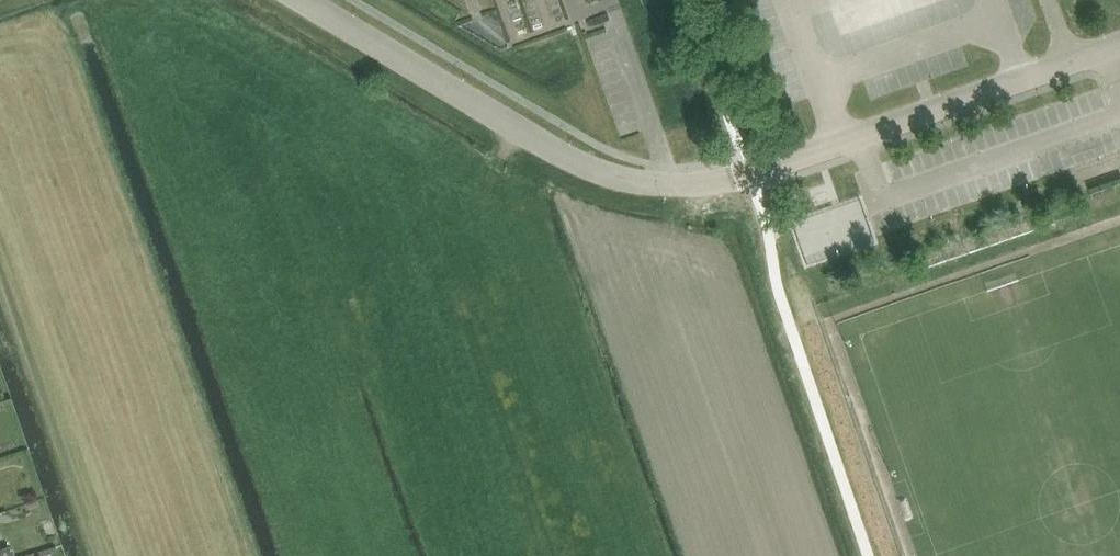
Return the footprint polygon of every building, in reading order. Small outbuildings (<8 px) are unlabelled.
[(8,548),(0,550),(0,555),(11,555),(8,548)]
